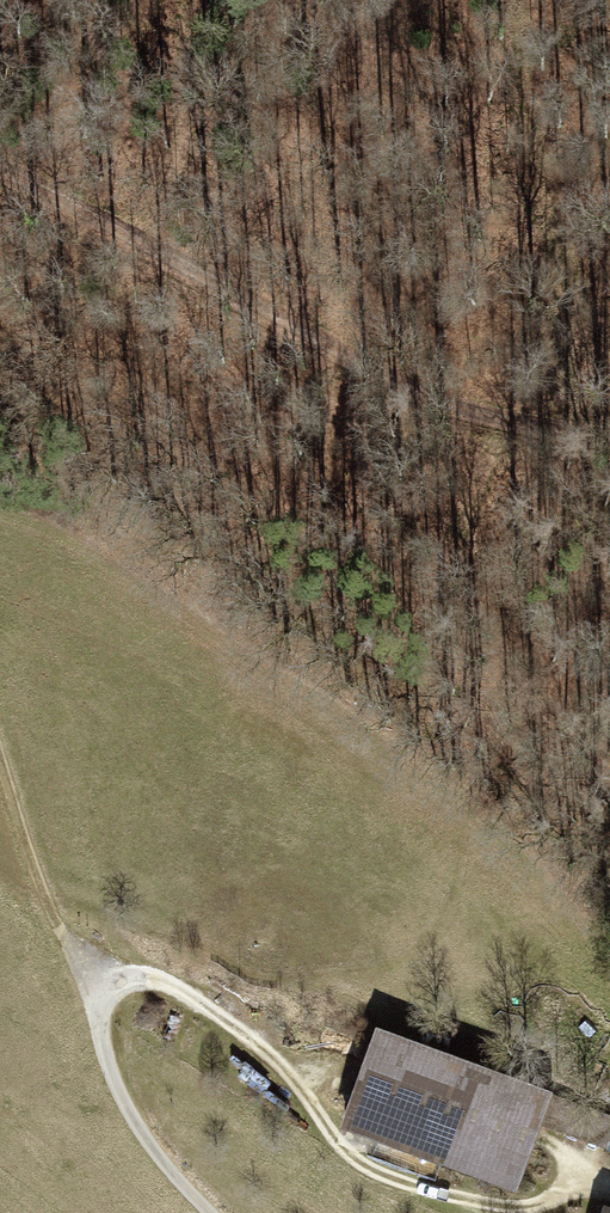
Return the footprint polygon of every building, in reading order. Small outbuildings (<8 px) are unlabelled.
[(347,1119),(367,1126),(366,1130),(374,1133),(375,1129),(445,1153),(440,1165),(517,1194),(541,1127),(607,1150),(609,1143),(609,1116),(378,1031),(362,1074),(347,1119)]
